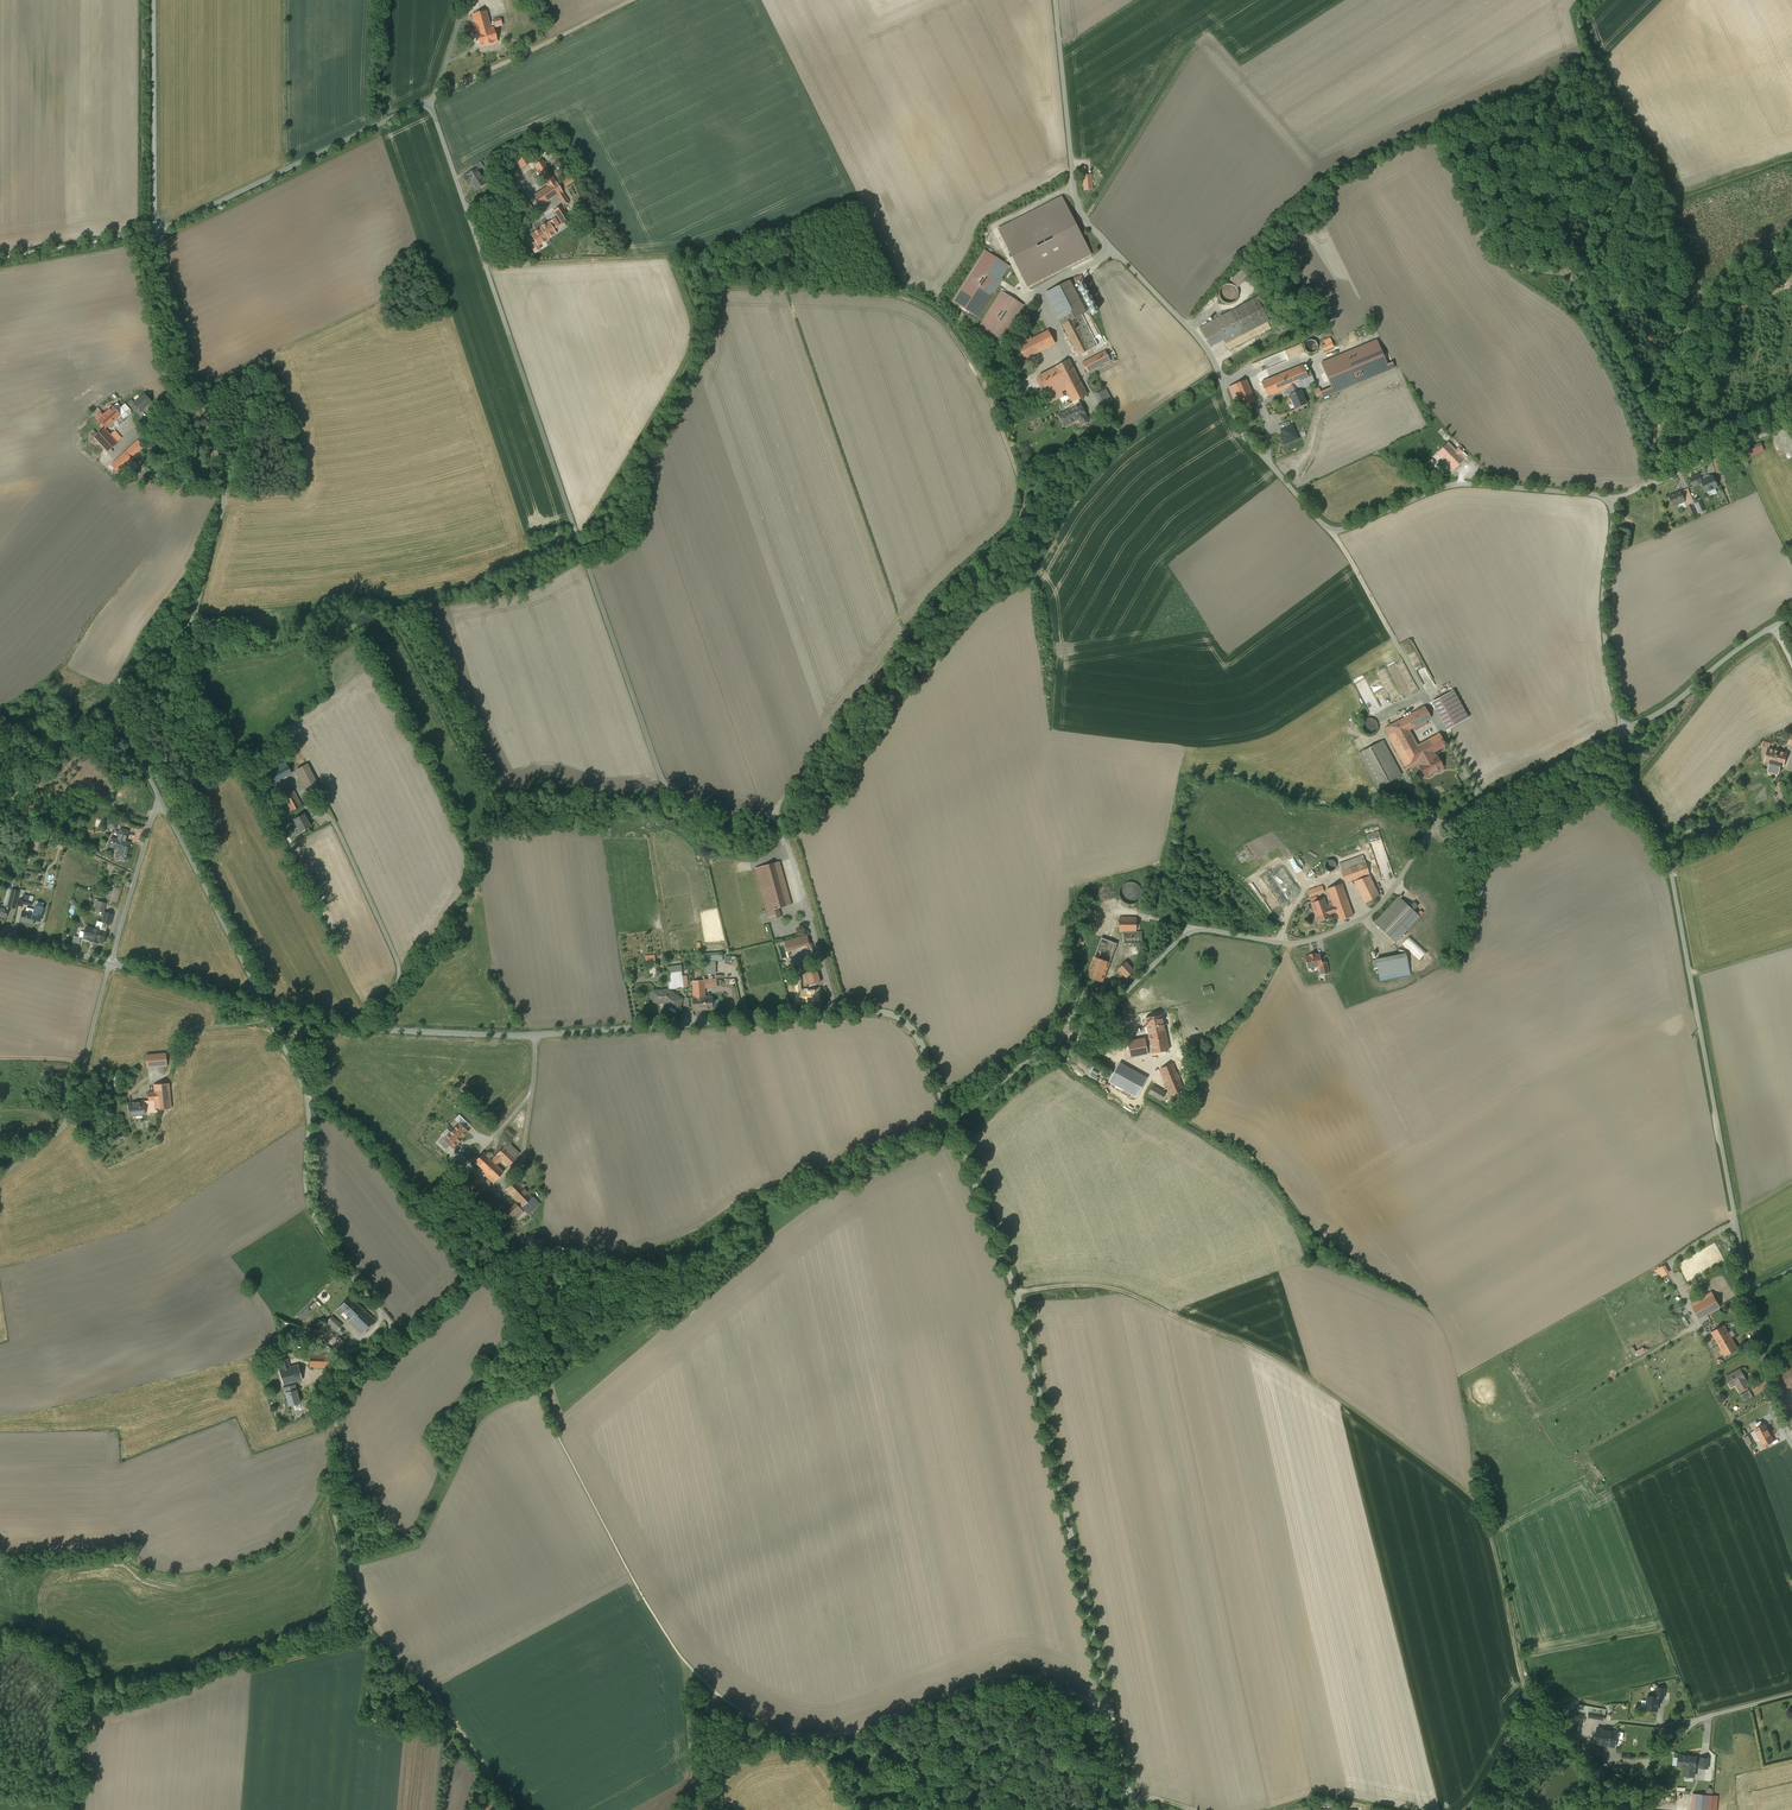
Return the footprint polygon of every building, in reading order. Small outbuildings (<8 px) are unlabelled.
[(486,12),(472,15),(481,47),(497,43),(493,28),(490,29),(486,12)] [(530,157),(527,152),(514,160),(520,169),(533,161),(530,157)] [(568,201),(542,160),(534,165),(548,186),(534,195),(541,206),(557,195),(563,205),(568,201)] [(474,170),(477,169),(478,170),(483,167),(480,162),(472,167),(474,170)] [(478,170),(477,169),(474,170),(463,177),(467,184),(470,182),(472,181),(475,185),(473,186),(475,190),(480,187),(479,185),(485,182),(486,183),(478,170)] [(1092,174),(1082,175),(1084,190),(1093,189),(1092,174)] [(562,181),(565,186),(573,180),(570,175),(562,181)] [(533,210),(522,193),(515,198),(526,215),(533,210)] [(1091,254),(1062,197),(998,229),(1028,286),(1091,254)] [(569,217),(562,206),(554,211),(564,226),(572,221),(573,220),(571,215),(569,217)] [(1010,266),(985,250),(953,301),(977,317),(1010,266)] [(1091,314),(1099,309),(1081,274),(1073,278),(1080,291),(1080,292),(1091,314)] [(1070,281),(1046,293),(1063,325),(1082,315),(1082,314),(1086,312),(1070,281)] [(1219,294),(1220,297),(1222,300),(1225,303),(1228,304),(1232,303),(1235,301),(1238,298),(1239,294),(1238,290),(1236,288),(1234,286),(1231,284),(1228,284),(1225,285),(1223,286),(1221,288),(1220,291),(1219,294)] [(1023,305),(1002,291),(979,328),(1000,341),(1023,305)] [(1260,296),(1256,298),(1263,311),(1267,309),(1260,296)] [(1256,298),(1201,327),(1211,346),(1223,340),(1225,344),(1269,321),(1263,311),(1256,298)] [(1082,315),(1063,325),(1078,355),(1098,345),(1082,315)] [(1055,343),(1048,331),(1032,339),(1030,335),(1015,342),(1024,360),(1055,343)] [(1304,346),(1305,349),(1306,351),(1308,353),(1311,353),(1313,353),(1316,352),(1317,349),(1318,347),(1317,344),(1316,342),(1314,340),(1312,340),(1309,340),(1307,341),(1305,344),(1304,346)] [(1387,364),(1377,340),(1322,363),(1331,387),(1334,392),(1389,369),(1387,364)] [(1334,347),(1332,342),(1321,346),(1323,351),(1334,347)] [(1105,351),(1083,363),(1088,372),(1110,361),(1105,351)] [(1069,360),(1038,376),(1048,394),(1053,391),(1055,395),(1066,389),(1072,402),(1073,403),(1079,400),(1087,395),(1069,360)] [(1262,382),(1261,382),(1267,397),(1287,388),(1298,384),(1309,379),(1306,372),(1303,365),(1262,382)] [(1309,379),(1298,384),(1300,389),(1314,383),(1312,378),(1309,379)] [(1246,380),(1234,385),(1241,402),(1243,407),(1255,402),(1246,380)] [(1287,388),(1290,395),(1301,390),(1300,389),(1298,384),(1287,388)] [(1236,404),(1241,402),(1234,385),(1229,387),(1236,404)] [(1334,392),(1331,387),(1321,392),(1323,397),(1334,392)] [(1112,402),(1106,390),(1099,394),(1105,405),(1112,402)] [(1290,395),(1291,399),(1295,408),(1306,404),(1301,390),(1290,395)] [(151,402),(144,394),(134,403),(138,408),(141,411),(144,407),(146,407),(148,405),(148,404),(151,402)] [(1102,407),(1105,405),(1099,394),(1096,395),(1102,407)] [(135,412),(138,408),(134,403),(131,400),(127,403),(135,412)] [(1071,409),(1059,415),(1065,426),(1079,418),(1081,421),(1087,418),(1081,407),(1082,406),(1079,400),(1073,403),(1072,402),(1068,404),(1071,409)] [(117,403),(99,420),(106,427),(113,420),(114,420),(116,418),(117,417),(119,419),(126,412),(117,403)] [(1282,435),(1280,435),(1284,444),(1294,440),(1292,437),(1296,435),(1292,425),(1291,426),(1288,427),(1282,429),(1281,430),(1282,432),(1284,432),(1282,435)] [(110,435),(104,428),(97,434),(94,431),(90,434),(109,455),(113,451),(111,449),(118,443),(117,442),(110,435)] [(110,435),(117,442),(121,438),(115,430),(110,435)] [(148,450),(139,441),(134,446),(132,444),(129,447),(131,449),(112,466),(120,475),(127,468),(131,472),(137,467),(133,463),(148,450)] [(1465,460),(1448,444),(1438,455),(1455,470),(1465,460)] [(1762,445),(1751,451),(1755,457),(1765,452),(1762,445)] [(1702,474),(1692,478),(1697,490),(1707,486),(1710,495),(1721,490),(1716,478),(1705,482),(1702,474)] [(1682,491),(1670,495),(1675,507),(1686,502),(1692,515),(1696,513),(1693,505),(1695,505),(1689,491),(1683,493),(1682,491)] [(1702,504),(1697,506),(1700,514),(1706,512),(1702,504)] [(1405,698),(1419,691),(1413,679),(1406,683),(1402,674),(1395,678),(1405,698)] [(1445,695),(1460,722),(1468,718),(1453,691),(1445,695)] [(1445,695),(1432,702),(1447,729),(1460,722),(1445,695)] [(1431,718),(1425,707),(1384,729),(1404,766),(1409,763),(1416,760),(1417,761),(1433,752),(1446,745),(1439,734),(1417,746),(1409,730),(1431,718)] [(1370,718),(1368,718),(1365,719),(1364,720),(1362,722),(1361,723),(1361,725),(1361,726),(1361,728),(1361,729),(1362,730),(1363,731),(1364,732),(1365,733),(1366,734),(1367,734),(1369,734),(1370,734),(1372,734),(1373,733),(1374,733),(1375,732),(1376,730),(1377,729),(1377,727),(1377,726),(1377,725),(1376,723),(1375,721),(1374,720),(1373,719),(1370,718)] [(1638,750),(1648,750),(1650,743),(1646,736),(1638,737),(1634,744),(1638,750)] [(1383,741),(1364,751),(1383,785),(1401,775),(1383,741)] [(1774,749),(1774,750),(1768,748),(1765,762),(1770,763),(1780,765),(1784,766),(1787,753),(1780,751),(1774,749)] [(1377,788),(1383,785),(1364,751),(1359,754),(1377,788)] [(1433,752),(1417,761),(1425,777),(1443,767),(1437,756),(1436,755),(1435,756),(1433,752)] [(291,773),(286,762),(267,772),(273,783),(291,773)] [(1779,774),(1780,765),(1770,763),(1768,771),(1779,774)] [(307,764),(296,770),(309,793),(319,788),(307,764)] [(261,780),(255,785),(262,796),(270,790),(264,779),(261,780)] [(302,806),(293,790),(282,796),(290,812),(302,806)] [(310,827),(304,814),(294,819),(300,832),(301,832),(300,831),(305,829),(310,827)] [(97,826),(97,823),(100,823),(101,818),(94,817),(93,825),(97,826)] [(118,823),(109,820),(107,827),(116,830),(118,823)] [(131,831),(120,828),(117,839),(113,837),(110,847),(119,850),(116,860),(126,862),(131,844),(128,843),(131,831)] [(1346,882),(1369,874),(1363,855),(1339,864),(1346,882)] [(1328,871),(1331,871),(1333,870),(1335,869),(1336,867),(1336,864),(1335,862),(1333,861),(1331,860),(1329,860),(1327,861),(1325,864),(1325,866),(1326,869),(1328,871)] [(754,867),(766,918),(772,917),(772,919),(781,917),(779,907),(790,905),(780,861),(754,867)] [(1372,899),(1379,896),(1369,876),(1354,881),(1366,903),(1372,899)] [(1120,892),(1120,896),(1121,899),(1124,902),(1127,903),(1131,904),(1135,903),(1138,901),(1140,898),(1141,895),(1142,892),(1141,888),(1139,886),(1136,884),(1133,882),(1130,882),(1127,883),(1124,884),(1122,886),(1120,889),(1120,892)] [(1341,884),(1327,889),(1332,902),(1335,912),(1338,921),(1353,916),(1341,884)] [(1322,886),(1307,891),(1309,897),(1324,892),(1322,886)] [(21,892),(13,890),(8,908),(16,910),(21,892)] [(32,907),(35,898),(25,896),(24,900),(20,899),(18,906),(22,908),(23,905),(32,907)] [(1399,897),(1374,923),(1390,937),(1414,911),(1399,897)] [(1318,922),(1331,917),(1330,914),(1327,906),(1324,898),(1311,903),(1318,922)] [(94,906),(98,908),(97,910),(106,912),(109,903),(96,899),(94,906)] [(1327,906),(1330,914),(1335,912),(1332,902),(1329,903),(1330,905),(1327,906)] [(40,923),(44,910),(34,907),(32,913),(24,911),(20,923),(34,927),(35,921),(40,923)] [(0,921),(1,918),(6,920),(9,911),(0,909),(0,921)] [(111,924),(114,913),(106,911),(103,922),(111,924)] [(1420,916),(1414,911),(1390,937),(1396,942),(1420,916)] [(1136,917),(1119,917),(1119,932),(1137,932),(1136,917)] [(106,932),(86,927),(83,938),(103,943),(106,932)] [(1142,943),(1142,932),(1124,933),(1124,943),(1142,943)] [(801,937),(803,944),(809,942),(807,935),(801,937)] [(1402,944),(1419,960),(1427,951),(1409,935),(1402,944)] [(801,937),(785,942),(787,948),(791,947),(790,945),(796,943),(796,946),(803,944),(801,937)] [(1117,943),(1101,937),(1087,976),(1103,982),(1117,943)] [(791,947),(787,948),(788,951),(810,945),(809,942),(803,944),(796,946),(791,947)] [(722,952),(700,953),(700,961),(703,961),(704,975),(716,974),(715,961),(722,961),(722,952)] [(1405,953),(1376,959),(1380,976),(1409,971),(1405,953)] [(1306,957),(1308,968),(1319,966),(1321,965),(1321,963),(1319,955),(1315,955),(1315,954),(1310,955),(1310,956),(1306,957)] [(1134,971),(1126,962),(1118,969),(1126,978),(1134,971)] [(1321,963),(1321,965),(1319,966),(1320,974),(1328,972),(1326,962),(1321,963)] [(669,991),(669,989),(684,987),(682,970),(668,972),(669,981),(668,981),(669,991)] [(806,973),(811,990),(819,989),(817,983),(820,982),(817,970),(806,973)] [(1409,971),(1380,976),(1380,980),(1409,974),(1409,971)] [(708,980),(709,987),(717,987),(717,979),(708,980)] [(693,981),(695,998),(706,997),(705,988),(705,980),(693,981)] [(1212,988),(1203,990),(1205,998),(1214,995),(1212,988)] [(801,991),(796,991),(797,1003),(820,1001),(819,989),(811,990),(801,991)] [(668,990),(653,991),(654,1003),(659,1002),(664,1002),(665,1002),(671,1006),(670,1006),(671,1007),(672,1006),(676,1009),(683,999),(669,991),(668,990)] [(695,998),(694,998),(695,1010),(713,1009),(713,1007),(712,1000),(712,996),(706,997),(695,998)] [(1165,1016),(1147,1019),(1150,1038),(1131,1041),(1133,1056),(1171,1049),(1165,1016)] [(166,1054),(146,1056),(147,1069),(167,1067),(166,1054)] [(1126,1063),(1121,1061),(1110,1079),(1138,1095),(1148,1076),(1126,1063)] [(1175,1064),(1160,1069),(1170,1094),(1185,1089),(1175,1064)] [(171,1084),(154,1085),(155,1095),(149,1095),(150,1103),(146,1103),(146,1113),(174,1111),(171,1084)] [(1174,1097),(1153,1085),(1148,1093),(1168,1106),(1174,1097)] [(129,1102),(131,1119),(147,1117),(146,1113),(146,1103),(145,1100),(129,1102)] [(450,1148),(467,1131),(457,1122),(437,1142),(445,1149),(448,1146),(450,1148)] [(473,1153),(474,1152),(462,1142),(455,1150),(466,1160),(470,1156),(473,1153)] [(519,1153),(508,1142),(503,1147),(515,1158),(519,1153)] [(503,1172),(496,1165),(501,1160),(502,1159),(502,1160),(509,1166),(515,1159),(516,1158),(515,1158),(503,1147),(496,1154),(497,1155),(491,1160),(492,1161),(483,1170),(482,1172),(493,1183),(503,1172)] [(479,1149),(474,1154),(478,1158),(483,1152),(479,1149)] [(491,1160),(483,1152),(478,1158),(475,1161),(474,1162),(483,1170),(492,1161),(491,1160)] [(474,1154),(473,1153),(470,1156),(475,1161),(478,1158),(474,1154)] [(532,1197),(516,1180),(506,1190),(522,1207),(523,1206),(528,1212),(537,1203),(532,1198),(532,1197)] [(482,1187),(471,1198),(490,1216),(501,1205),(482,1187)] [(515,1203),(507,1211),(515,1220),(524,1212),(515,1203)] [(509,1228),(509,1225),(509,1223),(507,1221),(505,1220),(503,1219),(501,1220),(499,1221),(497,1223),(497,1225),(497,1228),(499,1230),(501,1231),(503,1231),(505,1231),(507,1229),(509,1228)] [(1670,1273),(1665,1265),(1654,1271),(1657,1275),(1660,1274),(1662,1278),(1670,1273)] [(1712,1292),(1691,1304),(1699,1318),(1720,1306),(1712,1292)] [(362,1308),(350,1296),(339,1308),(351,1319),(352,1319),(362,1308)] [(362,1308),(352,1319),(351,1319),(350,1320),(349,1321),(350,1321),(362,1332),(361,1332),(362,1332),(374,1320),(375,1320),(374,1319),(362,1308)] [(340,1328),(330,1318),(326,1322),(336,1332),(340,1328)] [(1738,1349),(1724,1325),(1711,1332),(1725,1356),(1738,1349)] [(1637,1356),(1646,1352),(1643,1346),(1634,1351),(1632,1347),(1630,1348),(1633,1353),(1636,1352),(1637,1356)] [(332,1355),(310,1354),(310,1367),(331,1367),(332,1355)] [(287,1359),(280,1361),(282,1369),(289,1367),(287,1359)] [(1789,1365),(1788,1363),(1775,1367),(1783,1390),(1791,1387),(1791,1364),(1789,1365)] [(282,1369),(279,1370),(283,1384),(283,1385),(294,1382),(302,1380),(298,1365),(289,1367),(282,1369)] [(1740,1370),(1726,1378),(1730,1385),(1735,1382),(1741,1392),(1749,1387),(1745,1379),(1745,1378),(1744,1376),(1743,1377),(1742,1374),(1743,1373),(1740,1370)] [(294,1382),(283,1385),(283,1384),(282,1385),(284,1393),(286,1393),(285,1392),(296,1389),(294,1382)] [(296,1389),(285,1392),(286,1393),(289,1406),(295,1404),(299,1403),(298,1397),(296,1390),(296,1389)] [(1749,1390),(1740,1396),(1744,1402),(1753,1397),(1749,1390)] [(1765,1425),(1755,1430),(1764,1446),(1774,1441),(1773,1440),(1770,1436),(1771,1435),(1765,1425)] [(1751,1434),(1746,1437),(1749,1444),(1755,1441),(1751,1434)] [(1762,1447),(1753,1451),(1755,1456),(1764,1451),(1762,1447)] [(1665,1688),(1658,1687),(1657,1697),(1659,1697),(1664,1698),(1665,1688)] [(1657,1697),(1648,1696),(1646,1709),(1657,1710),(1658,1706),(1659,1706),(1659,1701),(1658,1701),(1659,1697),(1657,1697)] [(1602,1709),(1578,1705),(1577,1711),(1585,1712),(1586,1713),(1585,1716),(1588,1717),(1589,1711),(1601,1714),(1602,1709)] [(1526,1715),(1531,1712),(1526,1706),(1521,1710),(1526,1715)] [(1577,1711),(1570,1710),(1568,1721),(1584,1724),(1585,1716),(1586,1713),(1585,1712),(1577,1711)] [(1601,1714),(1589,1711),(1588,1717),(1605,1720),(1606,1714),(1601,1714)] [(1618,1731),(1598,1727),(1595,1743),(1615,1747),(1618,1731)] [(1690,1755),(1684,1755),(1684,1756),(1680,1755),(1679,1756),(1678,1757),(1678,1761),(1679,1762),(1678,1766),(1686,1766),(1686,1769),(1685,1770),(1684,1775),(1695,1776),(1695,1767),(1696,1767),(1697,1757),(1690,1756),(1690,1755)] [(1709,1758),(1701,1757),(1700,1767),(1708,1768),(1709,1758)] [(1693,1793),(1692,1809),(1711,1809),(1713,1795),(1693,1793)]
